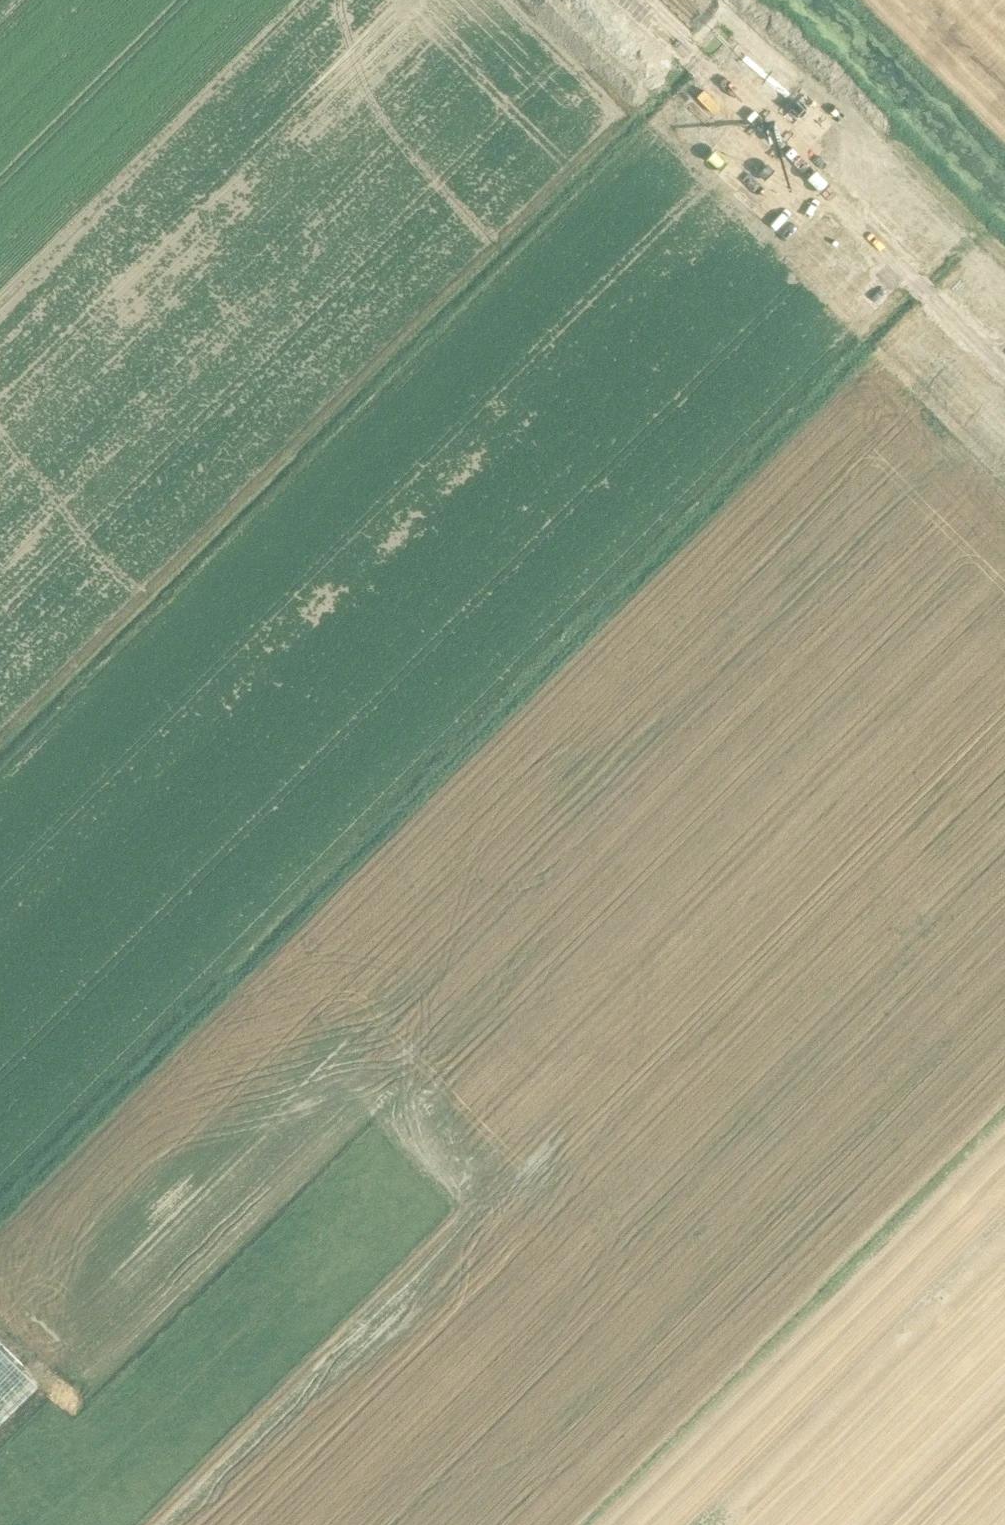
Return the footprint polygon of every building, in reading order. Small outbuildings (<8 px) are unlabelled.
[(37,1386),(0,1348),(0,1423),(37,1386)]
